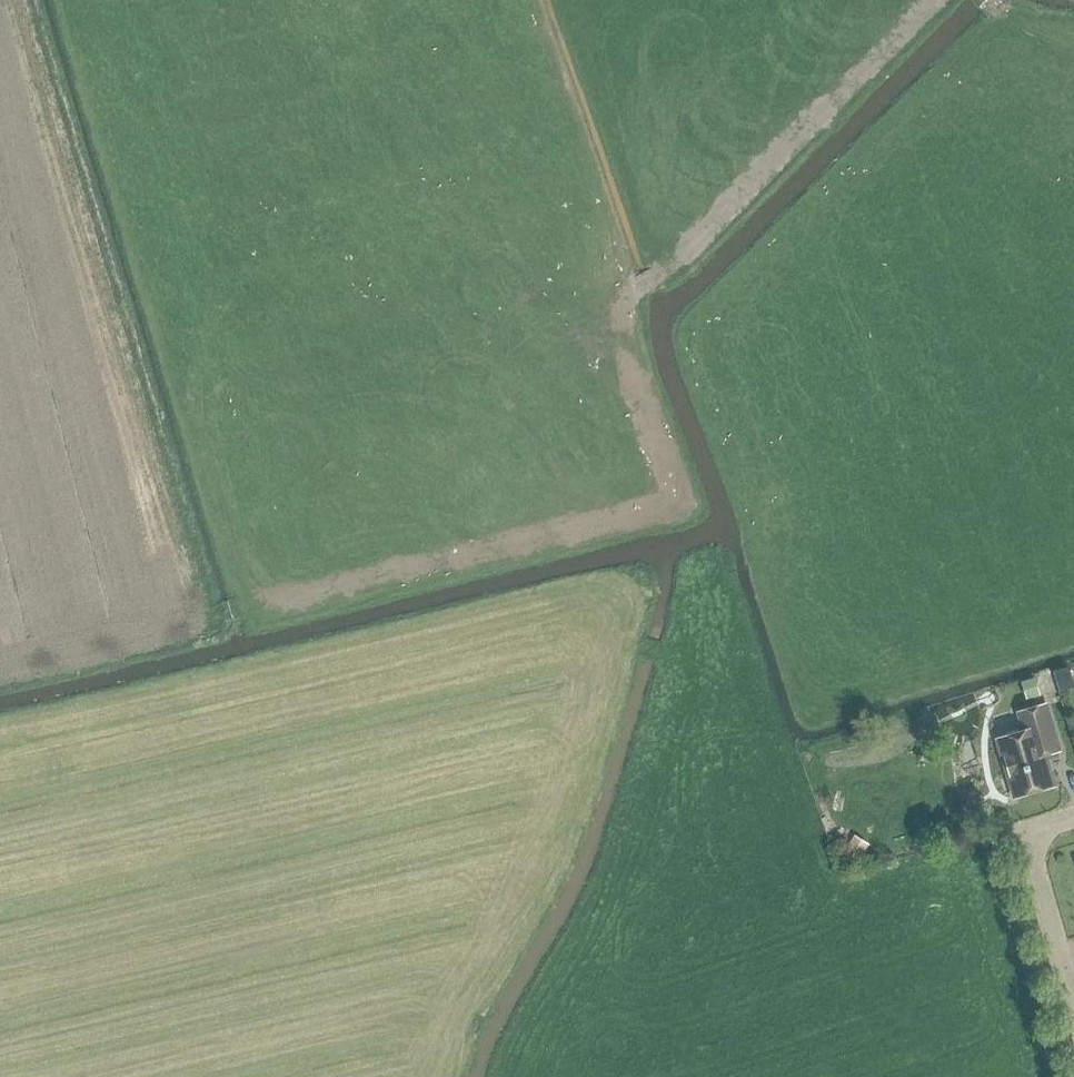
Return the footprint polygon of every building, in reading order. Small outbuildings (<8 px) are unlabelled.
[(1053,671),(1059,692),(1073,687),(1073,685),(1068,666),(1053,671)] [(1027,699),(1039,695),(1034,679),(1022,682),(1027,699)] [(972,705),(969,701),(964,699),(958,701),(956,705),(957,711),(961,714),(967,714),(972,705)] [(1058,750),(1045,705),(1019,713),(1025,732),(999,739),(1016,796),(1052,785),(1043,754),(1058,750)] [(854,835),(842,855),(857,864),(869,843),(854,835)]
